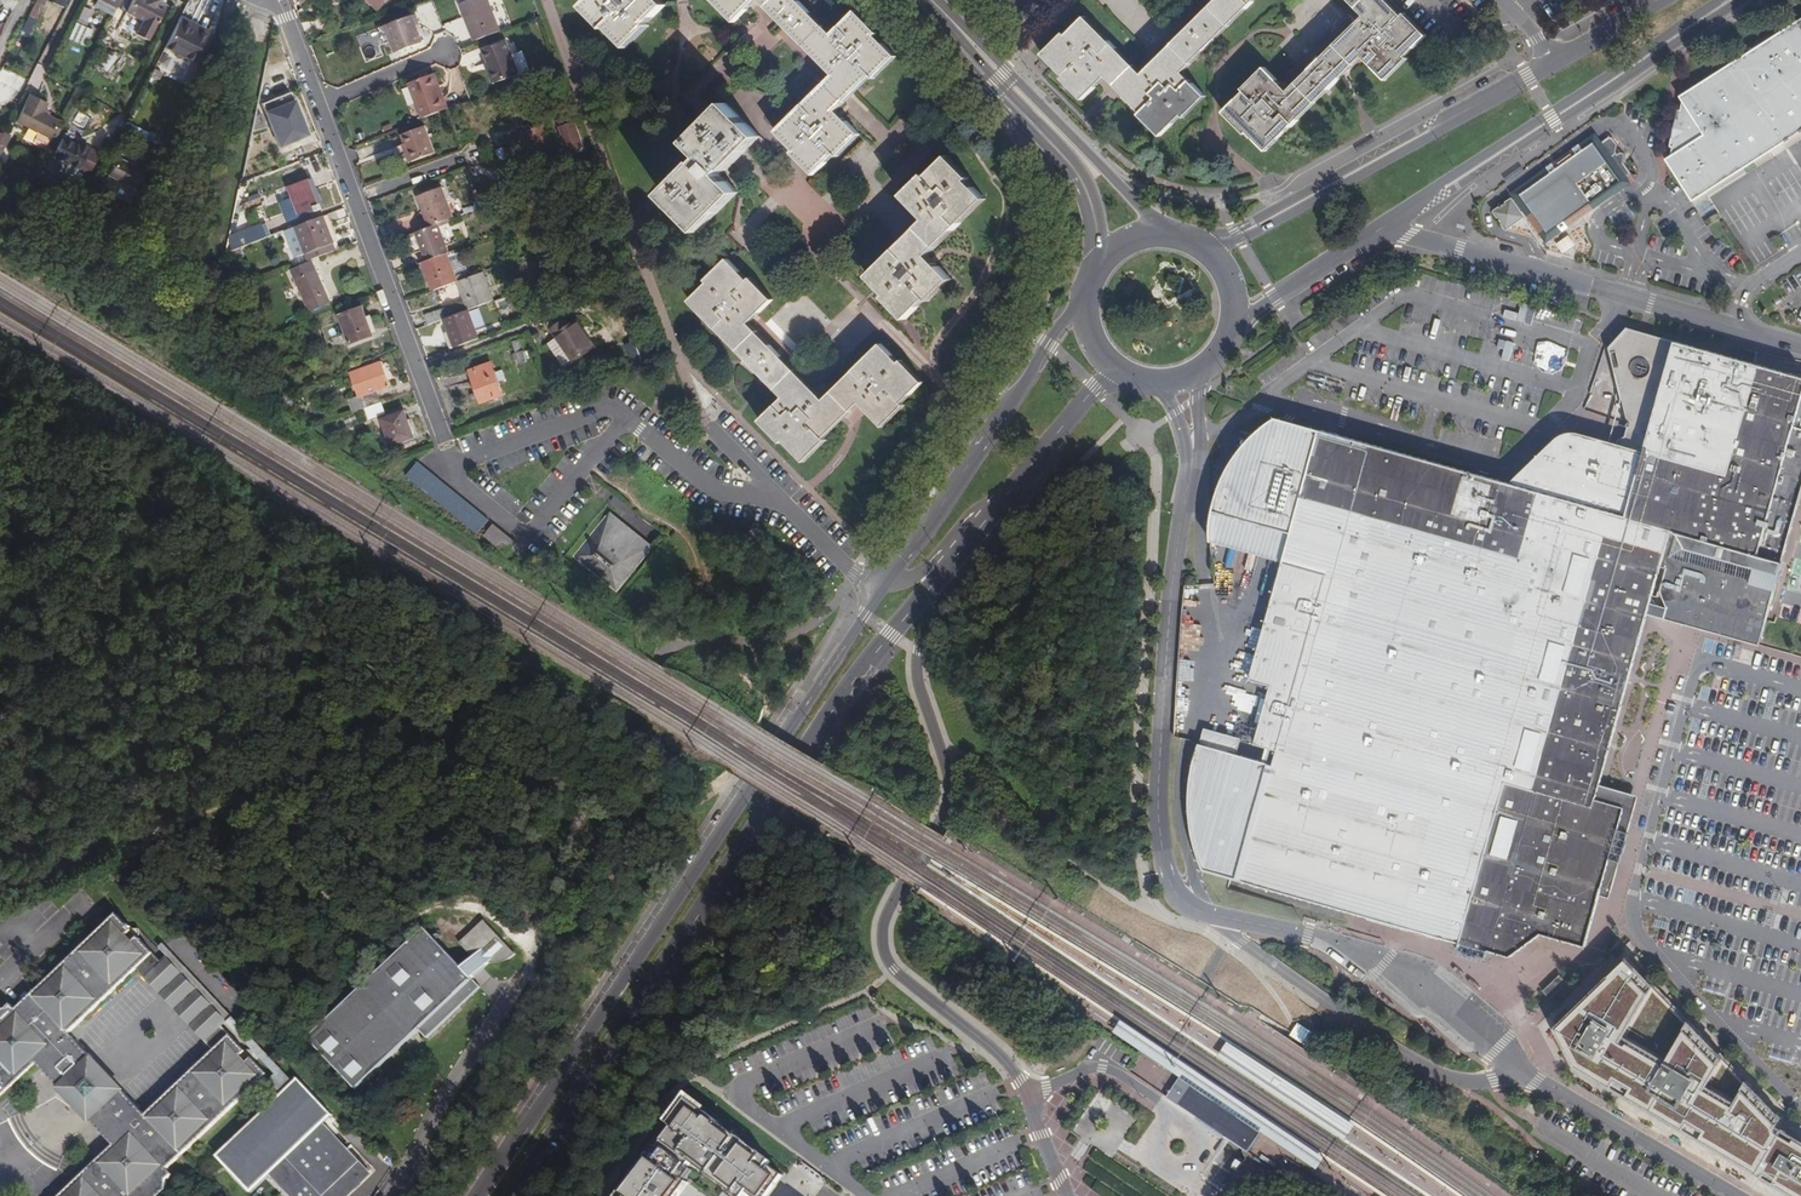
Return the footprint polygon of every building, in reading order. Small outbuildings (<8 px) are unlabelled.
[(26,17),(34,21),(45,1),(43,0),(36,0),(30,10),(26,17)] [(120,0),(97,0),(94,6),(112,15),(120,0)] [(161,13),(165,5),(155,0),(132,0),(126,12),(142,20),(136,32),(148,38),(161,13)] [(378,10),(388,0),(367,0),(378,10)] [(501,30),(489,0),(465,0),(460,2),(474,40),(501,30)] [(582,7),(603,29),(606,27),(627,48),(649,26),(647,23),(665,5),(660,0),(589,0),(582,7)] [(713,1),(734,22),(756,0),(713,0),(713,1)] [(833,75),(776,131),(795,151),(793,153),(814,174),(835,153),(838,156),(859,135),(837,111),(871,76),(874,79),(895,57),(875,36),(877,33),(855,11),(831,34),(798,0),(759,0),(833,75)] [(1208,8),(1171,44),(1141,74),(1134,65),(1086,16),(1066,35),(1064,33),(1043,54),(1063,76),(1062,78),(1082,99),(1107,76),(1115,85),(1141,112),(1138,114),(1160,136),(1181,116),(1183,117),(1205,96),(1183,72),(1190,64),(1228,27),(1256,0),(1217,0),(1208,8)] [(1355,8),(1363,17),(1333,46),(1295,84),(1287,91),(1264,68),(1242,89),(1244,92),(1223,112),(1244,134),(1247,132),(1266,151),(1315,103),(1353,65),(1362,57),(1385,80),(1407,58),(1405,56),(1426,35),(1404,13),(1402,16),(1386,0),(1347,0),(1355,8)] [(88,23),(92,10),(81,8),(78,21),(88,23)] [(140,21),(119,9),(101,42),(108,46),(115,30),(130,39),(140,21)] [(206,35),(192,28),(194,25),(179,17),(176,22),(163,48),(172,53),(174,56),(178,59),(182,57),(192,62),(206,35)] [(411,17),(377,29),(384,45),(394,42),(398,52),(421,43),(411,17)] [(91,31),(75,23),(68,37),(84,45),(91,31)] [(207,32),(194,25),(192,28),(206,35),(207,32)] [(1798,25),(1733,67),(1784,147),(1800,136),(1800,30),(1798,25)] [(507,40),(484,48),(496,81),(519,73),(507,40)] [(112,72),(119,55),(108,51),(101,67),(112,72)] [(1672,159),(1666,163),(1693,204),(1784,147),(1733,67),(1681,100),(1684,104),(1682,114),(1679,113),(1670,149),(1673,151),(1672,159)] [(434,74),(430,75),(438,96),(442,94),(434,74)] [(438,96),(430,75),(408,84),(422,119),(447,110),(448,110),(442,94),(438,96)] [(287,133),(304,127),(289,91),(261,103),(264,111),(278,146),(291,142),(287,133)] [(32,143),(44,150),(58,122),(42,114),(46,104),(30,96),(16,122),(37,133),(32,143)] [(726,103),(687,142),(702,157),(697,163),(696,161),(662,195),(699,231),(738,193),(720,174),(725,169),(727,170),(760,138),(726,103)] [(261,117),(254,116),(251,130),(267,133),(261,117)] [(573,120),(561,125),(569,148),(581,144),(573,120)] [(307,135),(304,127),(287,133),(291,142),(307,135)] [(405,145),(412,163),(435,154),(426,127),(402,136),(405,145)] [(524,136),(542,130),(541,127),(523,133),(524,136)] [(548,144),(542,130),(524,136),(530,151),(548,144)] [(3,150),(10,136),(2,132),(0,136),(0,148),(3,150)] [(77,144),(62,137),(52,157),(43,174),(68,187),(77,170),(88,175),(100,151),(79,141),(77,144)] [(1593,146),(1521,198),(1513,203),(1512,202),(1496,214),(1506,229),(1523,217),(1521,214),(1524,212),(1544,240),(1548,240),(1557,234),(1557,230),(1568,223),(1572,223),(1589,211),(1590,208),(1622,186),(1620,183),(1631,175),(1624,166),(1625,159),(1624,157),(1621,156),(1618,158),(1615,154),(1618,147),(1612,140),(1610,139),(1595,149),(1593,146)] [(409,164),(412,163),(405,145),(402,145),(409,164)] [(885,297),(905,319),(927,298),(930,300),(951,279),(928,256),(985,199),(966,180),(969,177),(947,156),(927,177),(923,174),(902,196),(925,219),(869,276),(887,295),(885,297)] [(141,172),(115,159),(107,174),(134,188),(141,172)] [(320,209),(309,179),(288,187),(294,205),(286,209),(290,218),(299,214),(302,219),(317,214),(316,211),(320,209)] [(440,224),(454,218),(443,188),(419,197),(430,227),(440,224)] [(334,243),(324,216),(294,227),(304,254),(334,243)] [(450,251),(440,224),(430,227),(417,232),(428,260),(448,252),(450,251)] [(229,240),(226,252),(228,251),(241,247),(261,239),(258,230),(229,240)] [(1571,236),(1557,245),(1563,254),(1577,246),(1571,236)] [(241,247),(228,251),(232,260),(244,255),(241,247)] [(458,280),(448,252),(428,260),(422,262),(433,290),(458,280)] [(708,282),(690,301),(783,397),(760,421),(781,443),(784,440),(804,461),(826,440),(824,437),(860,403),(883,426),(905,406),(903,403),(924,382),(902,360),(900,362),(882,343),(824,400),(750,323),(772,299),(751,278),(749,280),(728,258),(707,280),(708,282)] [(308,312),(330,303),(313,260),(291,270),(308,312)] [(483,271),(458,280),(465,300),(425,315),(429,324),(445,318),(469,309),(494,300),(483,271)] [(218,294),(235,288),(230,277),(221,280),(218,294)] [(523,299),(520,290),(507,294),(511,304),(523,299)] [(363,306),(338,315),(349,344),(373,336),(363,306)] [(445,318),(455,347),(480,337),(469,309),(445,318)] [(563,321),(552,329),(573,359),(593,345),(578,323),(569,328),(563,321)] [(1675,343),(1628,329),(1608,349),(1623,399),(1636,403),(1634,408),(1642,411),(1655,414),(1675,343)] [(522,338),(513,341),(523,374),(530,372),(522,338)] [(1675,343),(1655,414),(1650,431),(1647,440),(1644,451),(1626,446),(1617,443),(1581,433),(1572,432),(1564,433),(1558,436),(1509,484),(1303,425),(1267,454),(1253,505),(1218,495),(1214,509),(1292,532),(1284,560),(1250,679),(1271,686),(1255,741),(1277,748),(1273,762),(1235,751),(1199,740),(1198,740),(1192,762),(1191,768),(1190,773),(1188,784),(1187,796),(1187,808),(1188,820),(1190,831),(1202,870),(1431,935),(1467,944),(1476,947),(1510,957),(1541,934),(1585,947),(1600,893),(1602,889),(1595,887),(1599,869),(1610,872),(1616,849),(1606,846),(1613,822),(1591,816),(1599,789),(1648,613),(1652,602),(1658,572),(1671,574),(1684,578),(1678,602),(1688,620),(1761,640),(1782,562),(1771,559),(1787,500),(1775,497),(1775,495),(1773,494),(1775,489),(1777,490),(1779,483),(1784,484),(1789,467),(1798,469),(1797,471),(1800,472),(1800,377),(1675,343)] [(352,412),(365,408),(381,401),(378,391),(391,386),(382,360),(348,374),(356,396),(347,399),(352,412)] [(491,362),(469,370),(481,402),(503,394),(491,362)] [(503,367),(497,369),(499,378),(506,375),(503,367)] [(298,405),(287,393),(280,400),(291,411),(298,405)] [(1623,399),(1638,422),(1637,427),(1635,433),(1628,437),(1626,446),(1644,451),(1647,440),(1650,431),(1655,414),(1642,411),(1634,408),(1636,403),(1623,399)] [(381,401),(365,408),(368,418),(385,411),(381,401)] [(404,411),(381,419),(390,446),(414,437),(404,411)] [(1227,472),(1218,495),(1253,505),(1267,454),(1303,425),(1277,418),(1256,432),(1244,447),(1227,472)] [(477,533),(488,519),(418,461),(406,475),(477,533)] [(1782,562),(1800,495),(1800,472),(1797,471),(1798,469),(1789,467),(1784,484),(1779,483),(1777,490),(1775,489),(1773,494),(1775,495),(1775,497),(1787,500),(1771,559),(1782,562)] [(1292,532),(1214,509),(1212,522),(1211,539),(1284,560),(1292,532)] [(610,512),(574,557),(616,591),(653,547),(610,512)] [(493,524),(484,535),(507,553),(509,550),(516,542),(493,524)] [(756,524),(747,533),(759,545),(768,536),(756,524)] [(1659,596),(1665,613),(1661,623),(1698,633),(1758,650),(1761,640),(1688,620),(1678,602),(1684,578),(1671,574),(1660,590),(1659,596)] [(1204,725),(1199,740),(1235,751),(1240,735),(1204,725)] [(1639,801),(1599,789),(1591,816),(1613,822),(1606,846),(1616,849),(1610,872),(1621,875),(1639,801)] [(1602,889),(1600,893),(1615,896),(1621,875),(1610,872),(1599,869),(1595,887),(1602,889)] [(133,975),(149,959),(155,954),(118,915),(17,1009),(11,1004),(7,1010),(0,1010),(0,1099),(37,1065),(62,1090),(67,1085),(71,1089),(71,1101),(80,1111),(92,1111),(96,1117),(91,1122),(115,1148),(63,1195),(162,1195),(167,1191),(167,1181),(173,1176),(168,1170),(269,1074),(232,1035),(226,1041),(209,1057),(147,1116),(123,1091),(118,1096),(113,1091),(114,1081),(103,1070),(94,1070),(89,1065),(94,1060),(69,1034),(133,975)] [(475,959),(486,970),(492,964),(497,966),(499,967),(502,966),(506,965),(512,961),(518,956),(513,951),(514,951),(486,921),(462,945),(475,959)] [(483,989),(475,981),(464,969),(427,930),(310,1040),(358,1090),(420,1031),(429,1040),(483,989)] [(1461,955),(1491,962),(1493,954),(1463,948),(1461,955)] [(149,959),(133,975),(141,984),(158,968),(149,959)] [(464,969),(475,981),(486,970),(475,959),(464,969)] [(1626,961),(1556,1028),(1576,1068),(1797,1195),(1800,1195),(1800,1136),(1626,961)] [(158,968),(141,984),(200,1047),(217,1031),(223,1026),(163,963),(158,968)] [(1560,973),(1541,991),(1550,999),(1568,981),(1560,973)] [(280,1087),(291,1077),(234,1016),(228,1021),(277,1074),(272,1078),(280,1087)] [(200,1047),(209,1057),(226,1041),(217,1031),(200,1047)] [(1247,1150),(1260,1131),(1241,1118),(1239,1117),(1234,1114),(1239,1107),(1231,1102),(1223,1097),(1219,1103),(1212,1099),(1205,1094),(1178,1076),(1165,1095),(1199,1119),(1210,1125),(1220,1132),(1228,1138),(1233,1141),(1247,1150)] [(370,1171),(326,1124),(335,1116),(303,1082),(298,1087),(296,1084),(284,1095),(287,1098),(224,1157),(253,1188),(270,1171),(293,1195),(344,1195),(370,1171)] [(1098,1091),(1086,1110),(1102,1120),(1114,1101),(1098,1091)] [(782,1176),(768,1165),(770,1162),(755,1150),(753,1153),(743,1146),(745,1143),(737,1136),(734,1139),(717,1126),(719,1123),(688,1099),(669,1124),(673,1127),(651,1156),(643,1166),(640,1163),(618,1192),(621,1195),(620,1195),(676,1195),(687,1182),(684,1179),(679,1176),(687,1166),(691,1161),(693,1158),(719,1178),(716,1181),(736,1195),(767,1195),(782,1176)] [(1218,1135),(1220,1132),(1210,1125),(1199,1119),(1197,1122),(1218,1135)] [(734,1139),(737,1136),(719,1123),(717,1126),(734,1139)] [(753,1153),(755,1150),(745,1143),(743,1146),(753,1153)] [(648,1153),(640,1163),(643,1166),(651,1156),(648,1153)] [(693,1158),(691,1161),(716,1181),(719,1178),(693,1158)] [(1239,1162),(1236,1160),(1232,1166),(1235,1168),(1238,1170),(1242,1164),(1239,1162)] [(679,1176),(684,1179),(692,1169),(687,1166),(679,1176)] [(370,1171),(344,1195),(350,1195),(373,1174),(370,1171)]
